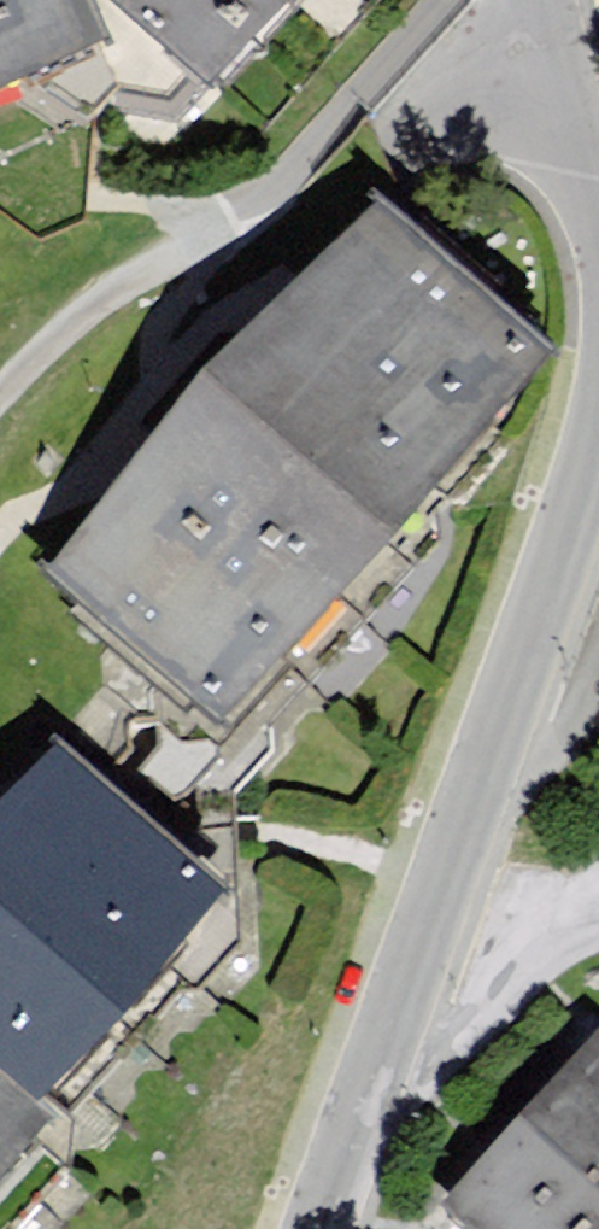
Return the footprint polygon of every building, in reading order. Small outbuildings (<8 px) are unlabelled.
[(169,65),(134,0),(0,0),(0,149),(169,65)] [(147,17),(254,108),(398,0),(137,0),(147,17)] [(77,585),(146,642),(271,746),(485,568),(598,370),(580,353),(423,217),(125,534),(77,585)] [(115,1160),(88,1136),(283,919),(105,760),(0,878),(0,1228),(66,1228),(115,1160)] [(462,1223),(469,1228),(598,1228),(598,1075),(462,1223)]
